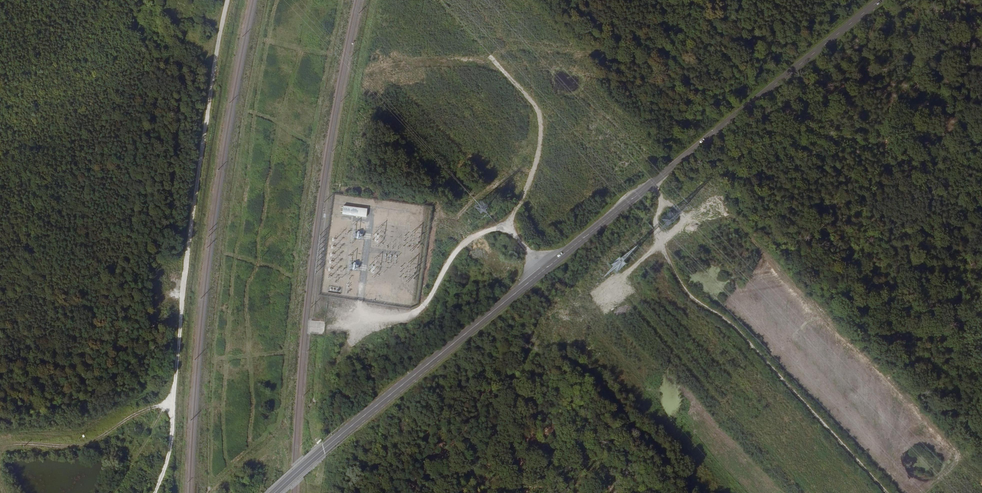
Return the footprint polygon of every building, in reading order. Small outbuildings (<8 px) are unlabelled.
[(368,208),(344,204),(343,213),(367,217),(368,208)] [(324,323),(316,323),(317,321),(311,320),(310,332),(323,333),(324,323)]
